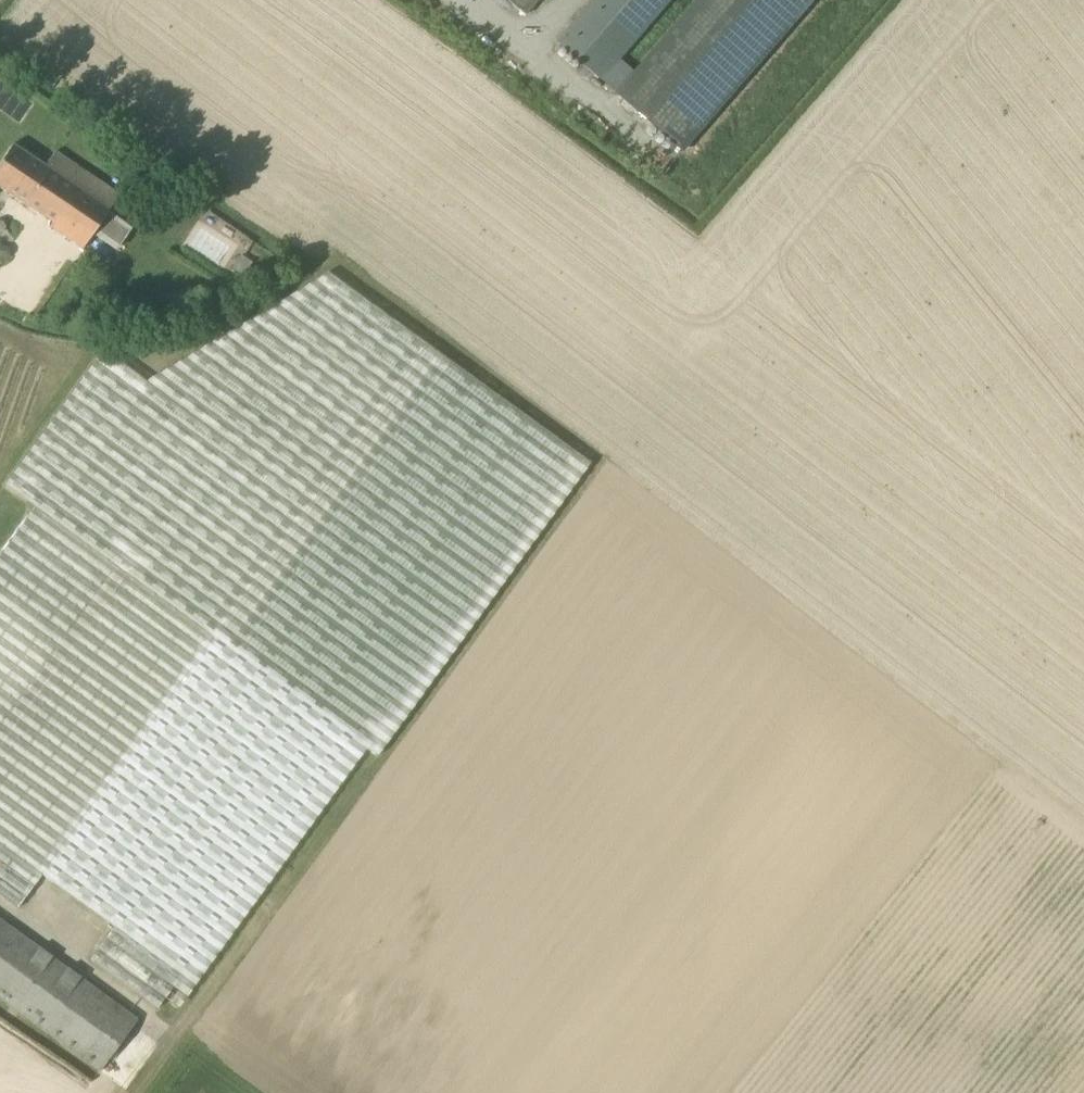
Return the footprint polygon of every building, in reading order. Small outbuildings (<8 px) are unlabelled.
[(542,0),(513,0),(530,15),(542,0)] [(558,40),(604,80),(674,0),(593,0),(558,40)] [(617,93),(686,152),(817,0),(698,0),(617,93)] [(13,144),(0,164),(0,186),(53,222),(50,226),(83,248),(115,202),(53,160),(47,167),(13,144)] [(36,507),(0,556),(0,894),(19,908),(43,875),(116,927),(91,961),(157,1009),(166,997),(179,1007),(367,748),(378,756),(591,463),(328,273),(146,381),(103,349),(4,484),(36,507)] [(101,1071),(139,1018),(0,918),(0,998),(101,1071)]
